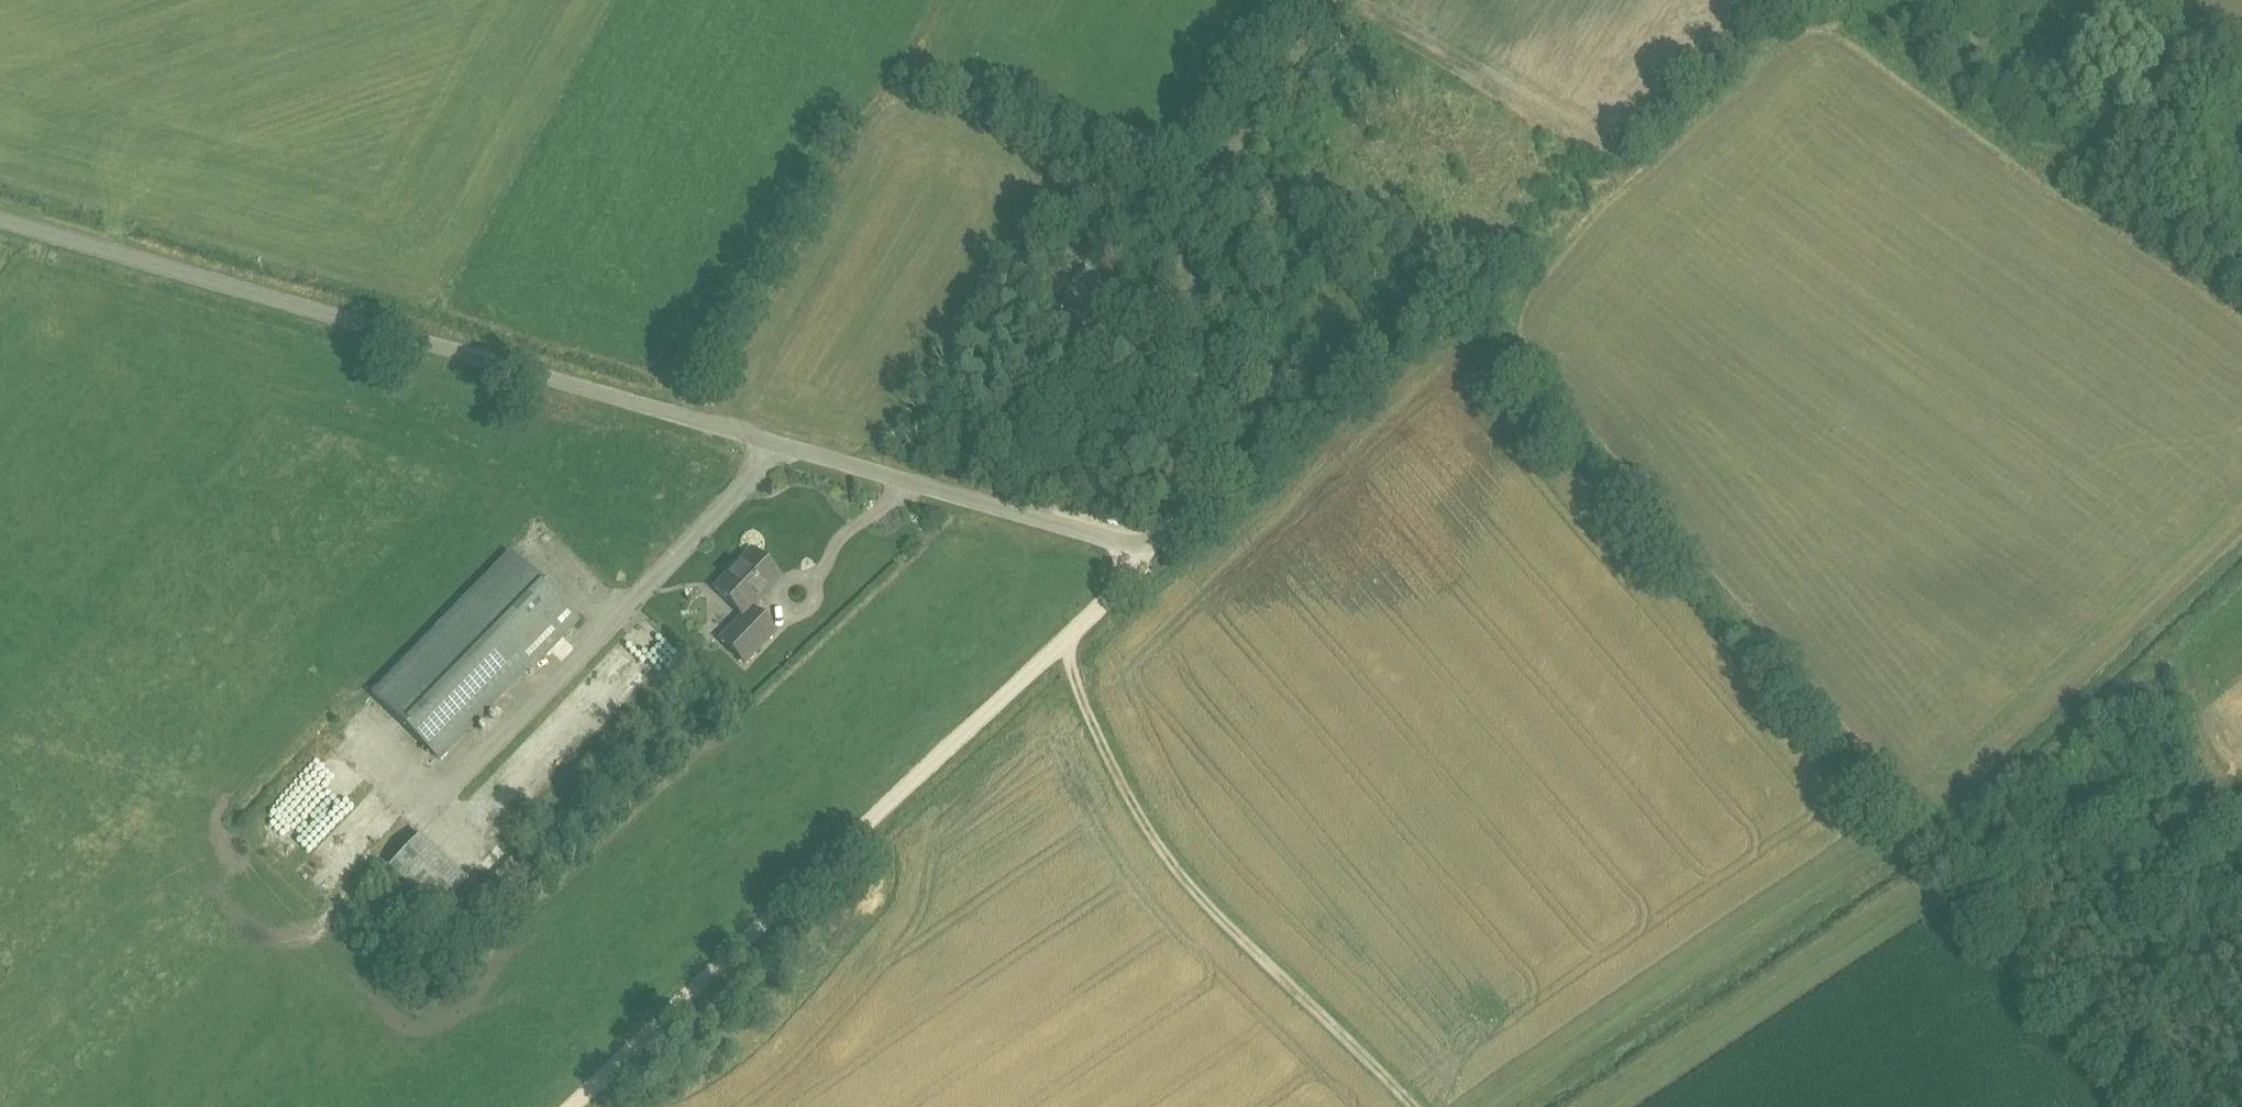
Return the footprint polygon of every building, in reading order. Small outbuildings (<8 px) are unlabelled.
[(575,620),(506,554),(369,694),(435,759),(524,669),(526,670),(575,620)] [(755,554),(741,568),(736,567),(729,574),(731,579),(718,592),(746,619),(723,643),(748,667),(779,636),(755,612),(784,582),(755,554)] [(469,885),(421,839),(390,870),(438,916),(469,885)]
